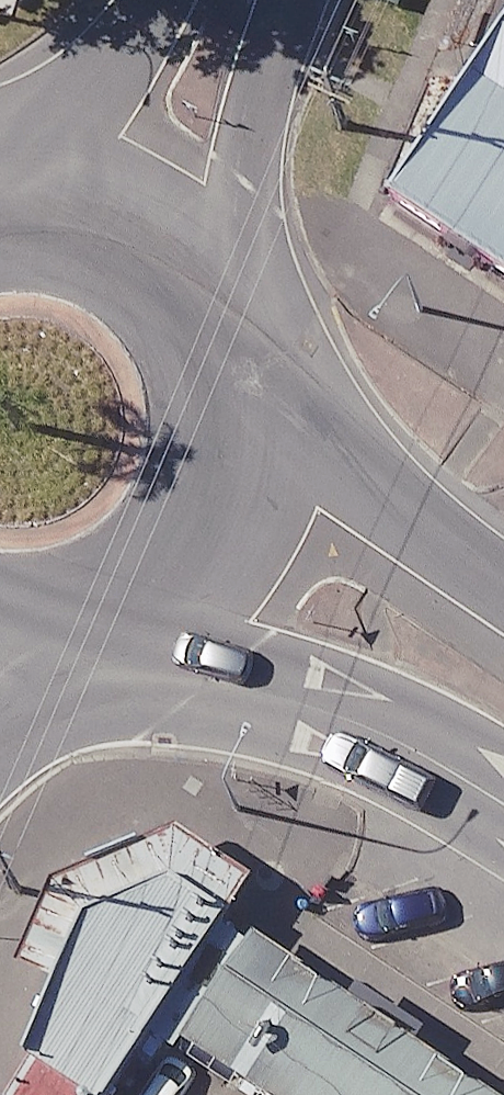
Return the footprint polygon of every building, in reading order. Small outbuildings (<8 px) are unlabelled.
[(402,198),(503,266),(503,43),(402,198)] [(156,841),(67,887),(77,907),(48,961),(63,971),(0,1070),(0,1094),(105,1094),(143,1035),(236,1094),(450,1094),(207,940),(237,893),(156,841)]
